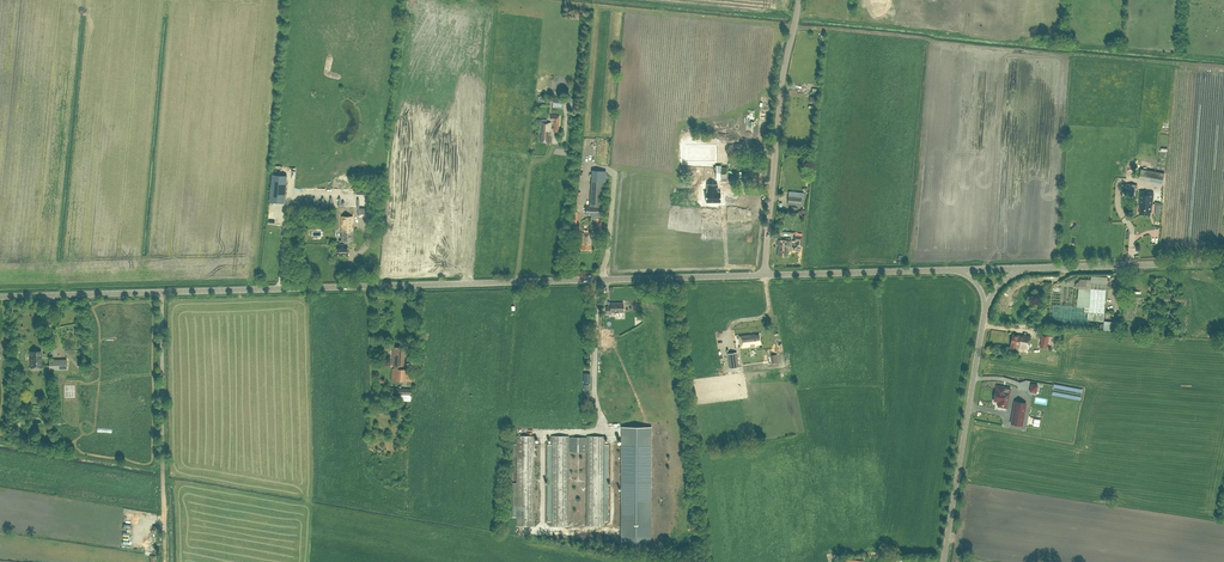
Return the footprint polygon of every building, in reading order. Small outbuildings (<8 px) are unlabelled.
[(894,17),(902,18),(903,0),(895,0),(894,17)] [(906,17),(914,18),(915,2),(917,3),(918,0),(907,0),(906,17)] [(950,25),(960,26),(962,0),(952,0),(950,25)] [(987,27),(997,28),(998,0),(988,0),(987,27)] [(550,102),(553,102),(553,107),(563,108),(564,98),(553,97),(553,99),(551,99),(550,102)] [(551,119),(554,120),(553,132),(559,132),(560,115),(557,115),(557,114),(551,114),(551,119)] [(551,123),(547,122),(547,119),(537,119),(537,122),(542,122),(542,132),(541,132),(541,141),(549,142),(549,135),(548,135),(549,134),(550,134),(551,123)] [(686,145),(686,162),(716,162),(716,145),(686,145)] [(1141,169),(1139,179),(1163,183),(1164,173),(1141,169)] [(603,215),(606,171),(592,171),(590,205),(586,205),(585,214),(603,215)] [(1124,190),(1125,190),(1125,197),(1133,198),(1134,192),(1135,184),(1125,183),(1124,190)] [(718,184),(707,184),(707,192),(706,192),(706,202),(721,202),(721,192),(718,192),(718,184)] [(1151,212),(1152,204),(1153,204),(1154,193),(1140,192),(1139,204),(1139,207),(1141,207),(1140,214),(1150,215),(1150,212),(1151,212)] [(788,196),(788,204),(802,205),(803,197),(788,196)] [(340,207),(337,207),(337,228),(342,228),(342,240),(340,240),(340,244),(337,244),(337,251),(347,251),(347,244),(347,241),(352,241),(352,227),(351,227),(351,222),(352,222),(352,221),(349,221),(349,208),(348,208),(340,207)] [(580,249),(591,250),(591,232),(581,232),(580,241),(581,241),(581,244),(580,244),(580,249)] [(803,236),(794,236),(794,241),(796,242),(796,246),(801,247),(803,236)] [(787,246),(789,246),(789,241),(778,240),(778,245),(779,245),(779,248),(777,248),(777,256),(787,256),(787,246)] [(1088,312),(1104,313),(1106,285),(1091,284),(1088,312)] [(611,312),(623,312),(623,303),(611,303),(611,307),(606,307),(606,314),(611,314),(611,312)] [(761,343),(759,334),(754,335),(754,334),(739,336),(741,347),(756,345),(756,344),(761,343)] [(1011,344),(1010,347),(1015,348),(1016,345),(1018,345),(1017,346),(1028,348),(1030,336),(1018,334),(1018,336),(1012,334),(1010,344),(1011,344)] [(1048,336),(1041,335),(1040,343),(1047,344),(1048,336)] [(401,369),(402,366),(404,366),(405,347),(393,347),(392,365),(394,365),(393,368),(392,368),(391,380),(412,381),(412,369),(401,369)] [(30,351),(30,367),(41,367),(41,351),(30,351)] [(737,352),(728,353),(730,368),(738,367),(737,352)] [(744,354),(744,363),(754,363),(754,354),(744,354)] [(49,360),(49,370),(67,370),(66,359),(49,360)] [(1003,387),(997,386),(996,390),(994,401),(1000,402),(1000,406),(1007,407),(1010,388),(1005,387),(1003,387)] [(1016,401),(1012,424),(1022,425),(1026,403),(1016,401)] [(651,427),(622,426),(621,535),(651,535),(651,427)] [(516,526),(534,526),(534,435),(516,435),(516,526)] [(569,451),(586,451),(586,526),(604,526),(605,436),(587,436),(587,437),(569,437),(569,436),(551,436),(551,526),(569,526),(569,451)] [(640,536),(631,536),(631,547),(640,547),(640,536)]
